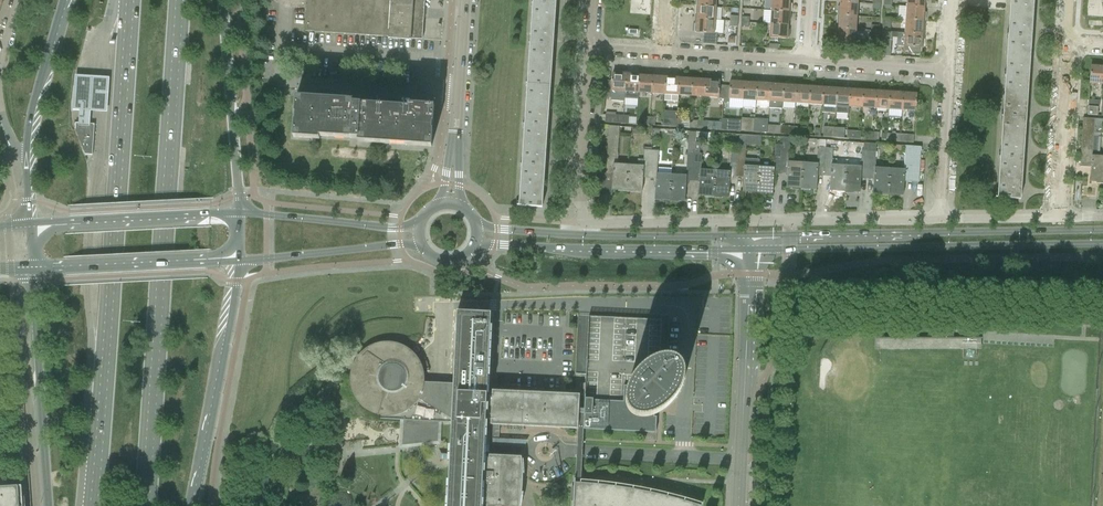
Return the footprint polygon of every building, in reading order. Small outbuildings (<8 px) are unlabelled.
[(422,39),(424,0),(307,0),(305,32),(422,39)] [(771,11),(790,12),(791,3),(789,3),(789,0),(771,0),(771,11)] [(1030,37),(1033,0),(1012,0),(1010,36),(1030,37)] [(837,6),(837,15),(856,17),(857,3),(839,2),(839,6),(837,6)] [(532,43),(552,45),(555,4),(534,3),(532,43)] [(697,14),(697,19),(715,20),(716,7),(696,6),(696,14),(697,14)] [(906,7),(905,20),(925,21),(926,13),(923,12),(924,8),(906,7)] [(763,10),(763,24),(770,24),(787,25),(788,21),(789,21),(790,12),(771,11),(763,10)] [(838,24),(838,28),(856,30),(856,17),(837,15),(836,24),(838,24)] [(882,26),(882,31),(890,32),(890,26),(890,19),(883,18),(882,26)] [(697,19),(697,23),(695,23),(694,32),(696,32),(696,33),(703,33),(702,44),(716,45),(717,33),(714,33),(715,20),(697,19)] [(905,20),(904,33),(922,35),(922,30),(924,30),(925,21),(905,20)] [(787,25),(770,24),(769,37),(787,39),(787,38),(788,38),(789,30),(787,29),(787,25)] [(856,30),(838,28),(837,33),(835,33),(835,41),(836,41),(836,42),(855,43),(856,30)] [(890,32),(882,31),(880,56),(890,57),(892,32),(890,32)] [(897,32),(896,46),(908,47),(912,53),(921,54),(921,48),(922,48),(923,48),(924,39),(922,39),(922,35),(904,33),(897,32)] [(1007,77),(1028,78),(1030,37),(1010,36),(1007,77)] [(529,84),(550,85),(552,45),(532,43),(529,84)] [(1102,85),(1102,67),(1100,66),(1100,65),(1091,64),(1089,84),(1102,85)] [(611,91),(610,100),(624,101),(625,92),(626,74),(621,74),(621,72),(613,71),(613,73),(612,73),(611,91)] [(624,101),(624,106),(637,106),(637,100),(638,93),(639,73),(630,72),(630,74),(626,74),(625,92),(624,99),(624,101)] [(638,93),(651,94),(652,76),(647,75),(648,74),(639,73),(638,93)] [(651,94),(664,95),(666,75),(657,74),(657,76),(652,76),(651,94)] [(664,95),(677,96),(679,78),(674,77),(674,75),(666,75),(664,95)] [(677,96),(691,96),(692,77),(683,76),(683,78),(679,78),(677,96)] [(113,79),(77,77),(75,112),(82,112),(81,128),(92,128),(93,113),(111,114),(113,79)] [(691,96),(704,97),(705,79),(700,79),(701,77),(692,77),(691,96)] [(1004,117),(1025,119),(1028,78),(1007,77),(1004,117)] [(705,79),(704,97),(718,98),(718,85),(719,78),(710,78),(710,80),(705,79)] [(723,99),(723,102),(729,103),(729,99),(742,100),(743,82),(739,82),(739,80),(730,79),(729,86),(724,85),(723,99)] [(742,100),(755,101),(757,81),(748,80),(748,82),(743,82),(742,100)] [(755,101),(768,102),(770,84),(765,83),(765,81),(757,81),(755,101)] [(768,102),(768,108),(781,109),(782,103),(783,83),(774,82),(774,84),(770,84),(768,102)] [(782,103),(795,104),(796,85),(792,85),(792,83),(783,83),(782,103)] [(547,126),(550,85),(529,84),(526,125),(547,126)] [(795,104),(808,104),(810,85),(801,84),(801,86),(796,85),(795,104)] [(808,104),(822,105),(823,87),(818,87),(819,85),(810,85),(808,104)] [(822,105),(821,113),(835,113),(837,86),(828,86),(828,88),(823,87),(822,105)] [(837,86),(835,113),(848,114),(849,107),(850,89),(845,89),(845,87),(837,86)] [(854,89),(850,89),(849,107),(862,108),(863,88),(854,87),(854,89)] [(872,89),(863,88),(862,108),(875,109),(876,91),(872,91),(872,89)] [(881,91),(876,91),(875,109),(888,110),(889,90),(881,89),(881,91)] [(898,90),(889,90),(888,110),(901,111),(903,93),(898,92),(898,90)] [(907,93),(903,93),(901,111),(915,112),(916,92),(907,91),(907,93)] [(313,136),(320,136),(352,138),(352,135),(358,136),(358,142),(432,147),(433,130),(432,130),(432,123),(433,123),(434,106),(415,105),(415,107),(408,107),(354,103),(354,100),(296,96),(295,113),(296,114),(295,121),(294,120),(293,137),(313,139),(313,136)] [(1088,100),(1088,107),(1098,108),(1099,108),(1100,100),(1088,100)] [(1098,108),(1088,107),(1087,115),(1097,116),(1098,108)] [(662,126),(675,127),(676,120),(676,112),(663,111),(662,126)] [(605,122),(623,124),(623,116),(606,115),(605,122)] [(1025,119),(1004,117),(1002,158),(1022,159),(1025,119)] [(741,123),(740,131),(753,132),(754,120),(741,119),(741,121),(741,123)] [(754,120),(753,132),(767,133),(767,126),(767,120),(754,119),(754,120)] [(1102,181),(1102,156),(1098,156),(1092,156),(1093,134),(1100,134),(1102,134),(1102,120),(1082,119),(1079,166),(1080,166),(1080,164),(1091,165),(1090,180),(1102,181)] [(681,128),(689,128),(689,121),(681,120),(681,128)] [(741,123),(741,121),(722,120),(721,130),(735,131),(735,123),(741,123)] [(89,124),(78,123),(75,123),(75,130),(75,129),(85,155),(92,155),(94,124),(89,124)] [(544,167),(547,126),(526,125),(523,165),(544,167)] [(605,173),(605,178),(612,179),(611,190),(612,190),(612,188),(627,189),(628,165),(617,165),(617,155),(619,127),(609,126),(605,173)] [(781,127),(780,134),(793,135),(793,127),(781,127)] [(793,127),(793,135),(806,136),(807,128),(793,127)] [(822,138),(833,138),(834,128),(823,128),(822,138)] [(834,128),(833,138),(844,139),(845,129),(834,128)] [(886,140),(886,141),(894,141),(899,142),(900,134),(895,134),(887,134),(886,134),(886,140)] [(900,134),(899,142),(913,143),(913,135),(900,134)] [(1093,134),(1092,156),(1098,156),(1100,134),(1093,134)] [(738,150),(737,175),(743,175),(742,192),(742,190),(757,191),(759,167),(759,160),(744,159),(745,150),(745,144),(749,145),(760,145),(761,137),(739,135),(738,150)] [(773,168),(759,167),(757,191),(772,192),(771,194),(772,194),(774,170),(780,171),(782,138),(782,145),(775,145),(773,168)] [(789,138),(782,138),(780,171),(787,171),(785,188),(786,188),(786,186),(801,187),(803,163),(788,162),(789,138)] [(846,166),(844,190),(859,191),(859,193),(860,176),(867,176),(869,151),(869,144),(863,143),(863,151),(862,151),(860,167),(846,166)] [(869,151),(867,176),(874,177),(872,194),(873,194),(873,192),(888,193),(889,169),(874,168),(876,152),(876,144),(869,144),(869,151)] [(904,170),(889,169),(888,193),(902,194),(902,196),(903,196),(904,178),(918,179),(918,181),(919,181),(921,146),(906,145),(904,170)] [(817,164),(803,163),(801,187),(815,188),(815,190),(816,190),(817,173),(824,173),(825,148),(819,148),(818,148),(817,164)] [(832,149),(825,148),(824,173),(830,174),(829,191),(830,191),(830,189),(844,190),(846,166),(831,165),(832,149)] [(729,172),(715,171),(713,195),(728,196),(728,198),(730,174),(737,175),(738,150),(731,149),(729,172)] [(642,175),(650,175),(651,150),(644,150),(643,160),(638,160),(637,166),(628,165),(627,189),(641,190),(641,192),(642,175)] [(655,198),(670,199),(671,175),(656,174),(658,151),(651,150),(650,175),(655,176),(654,200),(655,200),(655,198)] [(671,175),(670,199),(684,200),(684,202),(686,178),(693,179),(694,153),(687,153),(685,176),(671,175)] [(699,154),(694,153),(693,179),(699,179),(698,196),(699,196),(699,194),(713,195),(715,171),(700,170),(701,154),(699,154)] [(1022,159),(1002,158),(999,198),(995,198),(1019,200),(1022,159)] [(541,207),(544,167),(523,165),(520,205),(517,205),(517,206),(541,207)] [(342,418),(403,420),(402,445),(437,441),(438,422),(451,422),(450,454),(449,460),(447,505),(481,505),(486,505),(519,505),(521,496),(522,483),(522,470),(521,457),(498,455),(498,446),(501,446),(502,444),(502,439),(499,439),(499,425),(577,429),(578,429),(579,394),(578,394),(493,390),(492,390),(487,390),(491,313),(458,312),(457,312),(453,384),(420,382),(420,374),(420,371),(419,368),(418,365),(416,363),(415,360),(413,358),(411,356),(409,354),(407,352),(404,350),(402,349),(399,348),(396,347),(393,346),(390,346),(387,346),(384,346),(381,346),(378,347),(375,348),(372,349),(370,350),(367,352),(364,350),(346,338),(342,418)] [(579,398),(578,429),(583,429),(656,433),(656,417),(654,415),(655,415),(656,414),(657,414),(658,413),(659,413),(660,412),(661,412),(661,411),(663,410),(664,410),(665,408),(666,408),(667,407),(668,406),(669,405),(670,404),(672,403),(673,402),(674,400),(675,399),(676,398),(677,396),(678,395),(678,394),(679,392),(680,391),(681,389),(681,388),(682,387),(682,385),(683,384),(683,382),(683,381),(684,380),(684,379),(684,378),(684,377),(684,376),(684,375),(684,374),(684,373),(684,371),(683,370),(683,369),(683,368),(683,367),(682,366),(682,365),(681,364),(681,363),(680,363),(679,362),(679,361),(678,361),(677,360),(676,359),(675,359),(674,358),(673,358),(672,358),(671,357),(670,357),(669,357),(668,357),(667,357),(666,357),(665,357),(664,357),(663,357),(662,357),(661,357),(660,358),(659,358),(661,320),(627,318),(612,318),(604,317),(588,316),(586,368),(585,375),(584,398),(579,398)] [(953,338),(953,337),(953,329),(939,329),(939,338),(953,338)] [(977,348),(977,338),(959,338),(959,348),(977,348)] [(416,356),(420,362),(425,359),(421,352),(416,356)] [(701,505),(691,503),(690,505),(684,503),(685,501),(684,500),(683,502),(677,501),(677,499),(667,496),(666,498),(660,496),(660,494),(650,492),(649,494),(643,493),(643,491),(632,489),(632,491),(625,490),(626,488),(615,486),(594,484),(580,483),(580,482),(582,453),(582,439),(583,429),(578,429),(577,439),(576,453),(574,482),(574,484),(574,486),(574,489),(573,505),(701,505)] [(2,487),(0,487),(0,505),(23,505),(22,485),(2,487)]
